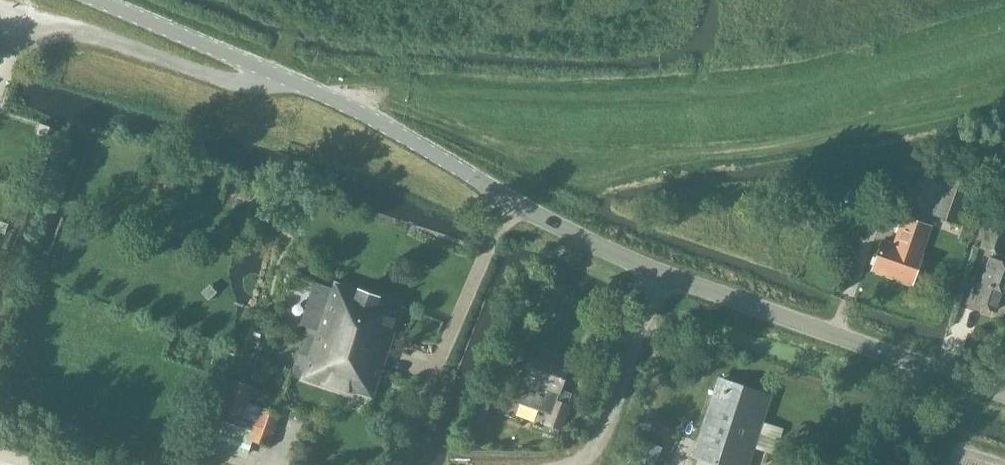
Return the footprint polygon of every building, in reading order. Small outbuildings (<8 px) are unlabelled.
[(37,133),(47,136),(50,127),(41,124),(37,133)] [(932,213),(956,222),(971,179),(948,170),(932,213)] [(872,269),(913,283),(933,225),(904,215),(895,241),(883,237),(872,269)] [(1004,256),(1004,252),(1004,224),(989,219),(980,248),(1004,256)] [(996,311),(1002,291),(1004,292),(1004,261),(992,257),(975,304),(996,311)] [(301,379),(354,396),(355,393),(370,398),(373,397),(402,306),(335,282),(332,288),(315,283),(300,325),(307,327),(291,374),(301,377),(301,379)] [(543,433),(557,437),(559,430),(561,430),(569,405),(557,401),(569,365),(535,353),(525,379),(520,377),(511,401),(548,414),(544,424),(546,425),(543,433)] [(212,446),(247,458),(252,440),(270,446),(281,413),(250,403),(256,387),(235,380),(212,446)] [(749,415),(757,391),(729,381),(721,406),(711,402),(692,457),(717,464),(749,464),(754,447),(763,420),(749,415)]
